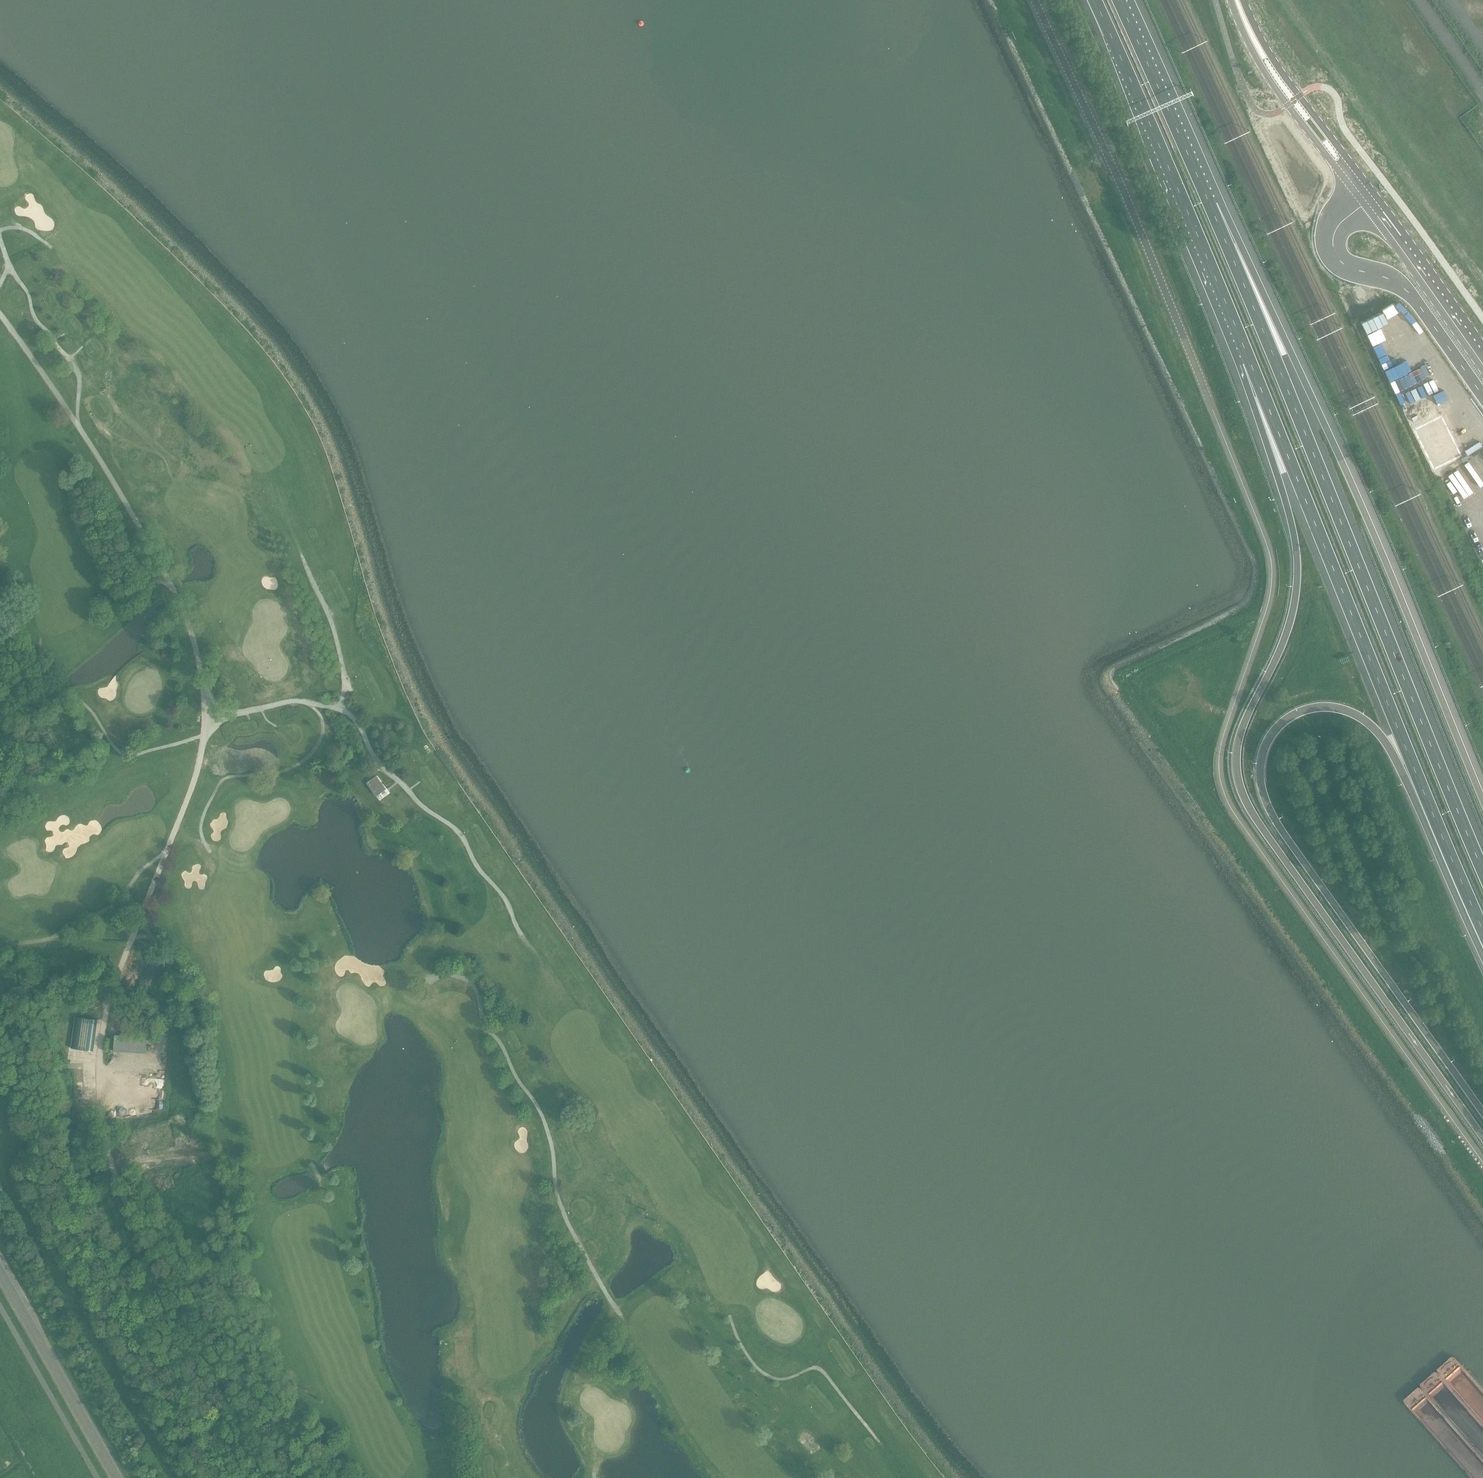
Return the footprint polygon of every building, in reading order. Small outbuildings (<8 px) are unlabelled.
[(1433,396),(1438,406),(1442,404),(1437,394),(1433,396)] [(1442,416),(1414,430),(1434,470),(1461,456),(1442,416)] [(1479,441),(1464,451),(1467,456),(1482,446),(1479,441)] [(75,1016),(71,1048),(93,1051),(98,1019),(75,1016)] [(113,1051),(146,1053),(147,1037),(114,1035),(113,1051)]
